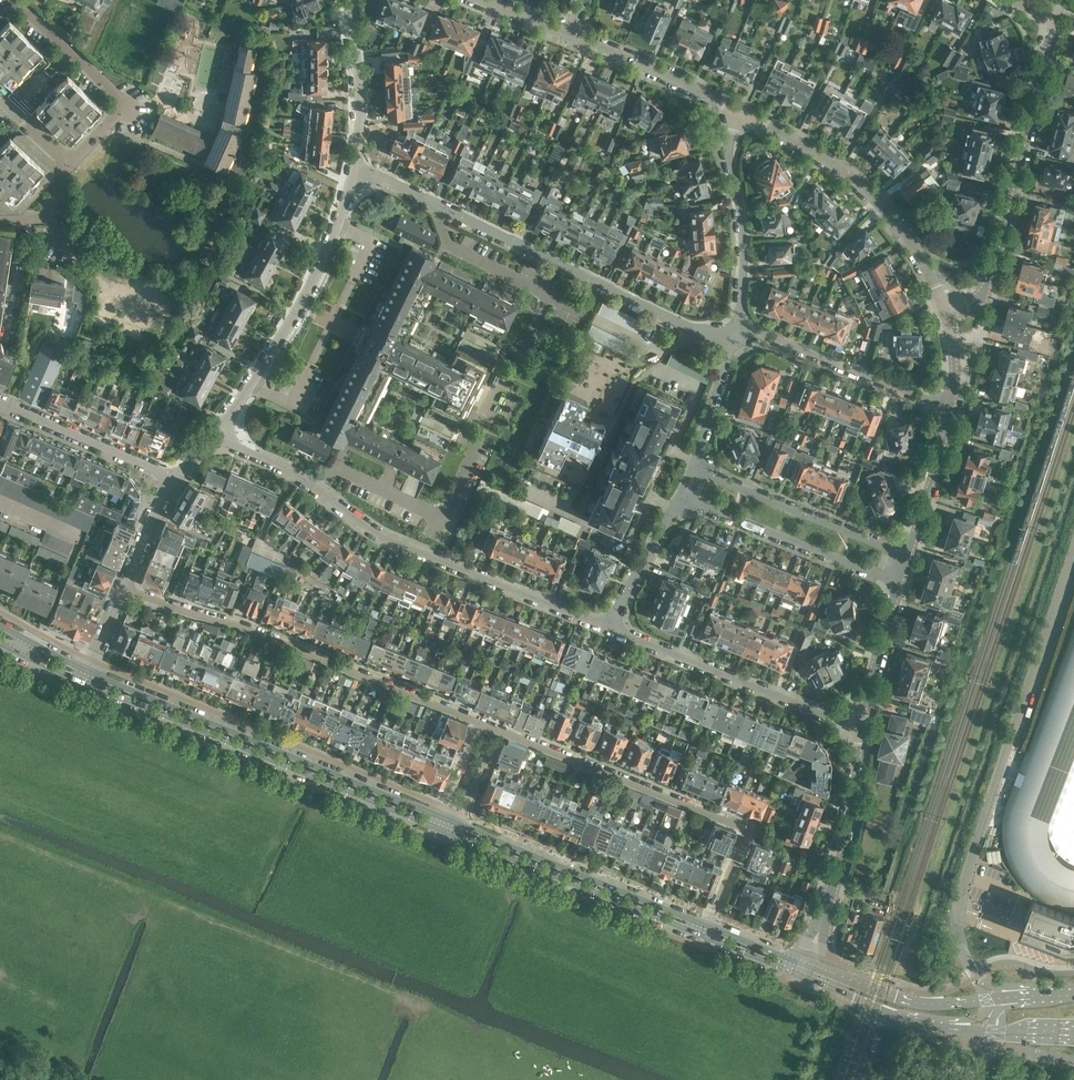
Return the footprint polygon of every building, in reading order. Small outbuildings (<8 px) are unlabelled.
[(85,4),(96,10),(98,5),(106,9),(110,0),(87,0),(85,4)] [(178,0),(158,0),(157,2),(178,12),(182,2),(178,0)] [(291,3),(294,11),(292,12),(295,21),(303,22),(305,21),(303,15),(313,11),(312,10),(319,8),(317,2),(319,0),(300,0),(291,3)] [(399,1),(397,0),(380,0),(378,3),(382,4),(375,21),(389,26),(390,23),(390,24),(399,1)] [(612,12),(628,19),(636,0),(617,0),(612,12)] [(732,0),(731,0),(727,10),(733,13),(737,2),(732,0)] [(779,14),(782,0),(774,0),(772,12),(779,14)] [(789,1),(782,0),(779,14),(786,15),(789,1)] [(904,0),(888,0),(883,10),(887,11),(888,8),(891,10),(892,6),(900,9),(904,0)] [(900,9),(898,13),(906,16),(904,21),(906,25),(914,29),(920,15),(915,13),(920,0),(904,0),(900,9)] [(957,5),(948,1),(947,2),(943,0),(942,0),(931,20),(932,21),(929,26),(935,29),(938,23),(945,26),(957,5)] [(397,26),(403,29),(412,6),(399,1),(390,24),(391,21),(397,24),(397,26)] [(696,10),(701,12),(705,3),(700,1),(696,10)] [(705,3),(701,12),(708,15),(712,7),(705,3)] [(639,32),(658,40),(669,16),(664,14),(666,8),(657,4),(652,15),(650,15),(646,23),(643,22),(639,32)] [(957,5),(945,26),(952,30),(951,31),(958,35),(969,14),(964,12),(965,10),(957,5)] [(412,6),(403,29),(404,27),(411,29),(410,32),(416,34),(419,27),(424,16),(423,16),(425,11),(412,6)] [(750,12),(763,17),(765,11),(752,6),(750,12)] [(268,19),(279,21),(280,14),(269,13),(268,19)] [(781,14),(775,29),(781,31),(788,16),(784,15),(781,14)] [(430,37),(443,42),(452,19),(447,17),(446,18),(439,15),(430,37)] [(788,16),(781,31),(788,34),(794,19),(788,16)] [(814,28),(820,30),(823,17),(817,16),(814,28)] [(823,17),(820,30),(828,32),(831,19),(823,17)] [(454,20),(452,19),(443,42),(456,47),(466,24),(459,22),(460,21),(454,18),(454,20)] [(70,142),(102,107),(68,76),(65,79),(57,71),(52,77),(44,69),(51,62),(46,57),(44,59),(41,56),(43,53),(9,21),(0,31),(0,76),(14,89),(12,92),(20,99),(22,97),(70,142)] [(269,21),(268,28),(278,30),(279,23),(269,21)] [(466,24),(456,47),(465,51),(462,72),(467,74),(481,40),(475,38),(478,31),(471,28),(472,27),(466,24)] [(679,51),(685,54),(695,29),(687,26),(686,29),(679,26),(671,46),(679,50),(679,51)] [(695,29),(685,54),(691,56),(691,55),(699,58),(707,40),(711,41),(714,34),(696,26),(695,29)] [(978,45),(974,47),(977,57),(986,54),(1008,47),(1003,33),(976,41),(978,45)] [(853,48),(859,50),(864,37),(857,34),(856,37),(852,35),(849,42),(854,44),(853,48)] [(481,46),(473,65),(492,73),(494,67),(505,40),(496,37),(495,38),(490,36),(488,42),(485,48),(481,46)] [(712,65),(725,71),(735,48),(729,45),(731,40),(722,36),(720,41),(722,42),(712,65)] [(864,37),(859,50),(866,53),(871,40),(864,37)] [(832,49),(837,52),(842,42),(837,39),(832,49)] [(301,45),(301,54),(325,53),(325,40),(292,40),(292,45),(301,45)] [(494,67),(492,73),(505,78),(507,72),(518,46),(505,40),(494,67)] [(735,48),(725,71),(737,76),(747,53),(750,46),(738,40),(735,48)] [(241,134),(239,133),(243,121),(245,121),(256,71),(250,69),(253,43),(240,41),(234,66),(226,64),(220,90),(228,92),(223,117),(221,125),(214,139),(160,114),(152,133),(206,157),(204,161),(225,171),(227,166),(233,169),(245,175),(253,159),(234,150),(241,134)] [(407,54),(415,53),(416,51),(419,43),(413,41),(409,53),(411,54),(407,54)] [(416,51),(423,53),(427,43),(420,41),(416,51)] [(842,42),(837,52),(844,56),(849,45),(842,42)] [(507,72),(505,78),(522,85),(529,68),(525,67),(529,58),(528,58),(530,53),(526,51),(527,49),(518,46),(507,72)] [(940,61),(946,64),(955,49),(949,46),(940,61)] [(1008,47),(986,54),(988,62),(986,63),(988,69),(1012,61),(1008,47)] [(964,55),(955,49),(946,64),(949,66),(953,67),(959,63),(964,55)] [(898,51),(889,70),(895,73),(896,72),(905,55),(898,51)] [(170,56),(160,52),(145,86),(156,90),(170,56)] [(301,58),(301,67),(325,67),(325,65),(328,63),(328,60),(325,58),(325,53),(301,54),(299,54),(299,58),(301,58)] [(747,53),(737,76),(751,82),(761,59),(748,53),(747,53)] [(905,55),(896,72),(903,75),(911,58),(905,55)] [(769,91),(777,95),(791,65),(778,58),(764,87),(770,90),(769,91)] [(540,66),(529,92),(544,98),(547,91),(546,91),(557,64),(548,61),(547,62),(543,60),(540,66)] [(384,62),(385,76),(409,75),(408,65),(406,65),(406,61),(384,62)] [(950,69),(967,73),(969,67),(959,63),(953,67),(949,66),(948,68),(950,69)] [(557,64),(546,91),(547,91),(555,94),(552,101),(557,103),(568,77),(570,72),(565,70),(566,68),(557,64)] [(777,95),(789,101),(804,71),(791,65),(777,95)] [(325,67),(301,67),(301,75),(299,75),(299,80),(301,80),(325,80),(325,74),(328,72),(328,68),(325,67)] [(950,69),(949,74),(955,75),(955,77),(966,80),(967,73),(950,69)] [(804,71),(789,101),(796,104),(797,103),(804,106),(818,77),(811,73),(809,78),(803,76),(805,72),(804,71)] [(572,102),(586,108),(598,78),(589,74),(588,77),(584,75),(582,80),(581,79),(572,102)] [(888,84),(894,88),(901,78),(895,74),(888,84)] [(926,74),(924,80),(932,84),(934,77),(926,74)] [(385,76),(386,90),(410,88),(409,75),(385,76)] [(1073,92),(1073,76),(1069,75),(1065,89),(1066,89),(1065,94),(1072,96),(1073,91),(1073,92)] [(895,88),(901,92),(907,84),(903,77),(895,88)] [(586,108),(599,113),(611,83),(598,78),(586,108)] [(472,82),(465,79),(460,92),(468,95),(472,82)] [(326,93),(325,80),(301,80),(301,88),(299,88),(299,93),(295,92),(295,98),(301,100),(303,100),(314,100),(315,93),(326,93)] [(966,94),(965,96),(974,99),(1003,106),(1005,97),(1003,96),(1005,91),(986,86),(987,83),(973,80),(969,95),(966,94)] [(611,83),(599,113),(617,120),(626,98),(622,96),(624,91),(619,90),(620,87),(611,83)] [(819,106),(815,112),(821,115),(820,117),(827,121),(840,99),(843,92),(827,83),(820,96),(823,98),(818,106),(819,106)] [(451,86),(449,90),(446,95),(457,100),(460,95),(451,89),(451,86)] [(386,90),(387,103),(411,101),(410,88),(386,90)] [(840,99),(827,121),(839,128),(852,106),(854,103),(857,99),(844,92),(843,92),(840,99)] [(631,113),(628,120),(632,124),(641,130),(646,126),(649,122),(651,123),(656,116),(658,117),(663,110),(648,99),(647,100),(640,95),(635,102),(636,103),(632,109),(633,109),(631,113)] [(929,98),(923,105),(928,110),(934,103),(929,98)] [(852,106),(839,128),(846,132),(847,131),(853,134),(856,128),(857,129),(867,112),(868,113),(873,104),(865,99),(860,107),(854,103),(852,106)] [(1003,106),(974,99),(971,113),(997,119),(999,114),(1001,114),(1003,106)] [(300,103),(295,110),(304,114),(303,119),(308,120),(329,122),(331,109),(314,107),(314,100),(303,100),(303,102),(302,102),(300,103)] [(506,113),(513,116),(518,103),(511,100),(506,113)] [(411,101),(387,103),(388,116),(411,115),(411,101)] [(518,103),(513,116),(519,119),(524,106),(518,103)] [(943,112),(955,116),(957,109),(945,106),(943,112)] [(1055,119),(1056,122),(1056,123),(1073,127),(1073,112),(1060,108),(1058,115),(1055,116),(1055,119)] [(955,116),(943,112),(942,119),(954,122),(955,116)] [(421,120),(422,121),(434,120),(435,120),(438,113),(434,113),(421,113),(421,120)] [(303,119),(302,132),(307,133),(328,135),(329,122),(308,120),(303,119)] [(547,132),(554,135),(558,123),(552,120),(547,132)] [(558,123),(554,135),(561,138),(565,126),(558,123)] [(1052,128),(1054,131),(1052,137),(1073,142),(1073,127),(1056,123),(1056,124),(1053,125),(1052,128)] [(866,149),(873,155),(890,138),(884,132),(886,130),(881,125),(867,138),(868,139),(863,143),(867,148),(866,149)] [(969,126),(966,142),(992,148),(992,146),(994,145),(995,141),(994,140),(995,132),(969,126)] [(456,151),(461,141),(465,132),(460,130),(451,148),(456,151)] [(657,136),(647,138),(650,147),(653,149),(659,148),(662,156),(685,150),(685,149),(689,146),(689,143),(687,140),(683,141),(680,131),(665,135),(664,133),(657,135),(657,136)] [(300,144),(327,148),(328,135),(307,133),(302,132),(300,144)] [(388,151),(401,158),(413,133),(411,133),(409,138),(397,132),(394,140),(390,138),(387,138),(385,143),(386,147),(389,149),(388,151)] [(413,133),(401,158),(412,163),(426,136),(424,139),(415,134),(413,133)] [(21,209),(51,177),(51,161),(24,135),(17,136),(13,140),(9,136),(0,146),(0,210),(21,209)] [(604,154),(609,156),(616,138),(608,135),(603,148),(606,149),(604,154)] [(412,163),(424,169),(436,146),(435,146),(438,141),(426,136),(412,163)] [(1049,151),(1073,157),(1073,154),(1073,142),(1052,137),(1050,139),(1049,142),(1051,144),(1049,151)] [(890,138),(873,155),(877,160),(876,161),(880,166),(882,165),(900,148),(890,138)] [(933,155),(927,160),(939,151),(936,148),(941,145),(936,139),(920,152),(925,157),(931,153),(933,155)] [(459,161),(449,181),(461,187),(474,161),(467,158),(470,151),(465,149),(468,144),(461,141),(456,151),(462,154),(459,161)] [(436,146),(424,169),(437,175),(450,148),(438,142),(436,146)] [(992,148),(966,142),(962,156),(988,162),(992,148)] [(301,145),(299,158),(304,159),(305,160),(325,162),(327,148),(306,145),(305,145),(301,145)] [(900,148),(882,165),(889,172),(891,170),(895,173),(903,166),(913,156),(908,151),(905,154),(900,148)] [(939,151),(927,160),(931,165),(942,156),(939,151)] [(293,161),(283,155),(280,161),(290,167),(293,161)] [(960,165),(958,173),(963,174),(968,175),(969,173),(985,177),(986,170),(987,170),(989,169),(989,165),(988,163),(988,162),(962,156),(960,165)] [(625,163),(630,172),(644,168),(644,167),(656,164),(654,157),(642,160),(641,158),(625,163)] [(475,159),(461,187),(473,193),(484,173),(483,173),(487,165),(475,159)] [(676,168),(673,169),(675,176),(678,176),(679,179),(673,180),(675,184),(703,177),(698,159),(685,163),(685,165),(676,168)] [(787,198),(790,203),(797,190),(792,188),(789,183),(791,182),(789,179),(791,177),(791,175),(787,169),(784,169),(783,170),(780,165),(777,165),(774,160),(767,159),(762,162),(784,194),(784,193),(788,198),(787,198)] [(570,168),(577,171),(580,165),(573,162),(570,168)] [(784,194),(762,162),(757,166),(757,172),(760,177),(759,180),(763,184),(760,185),(761,188),(764,194),(766,194),(768,193),(771,197),(775,194),(777,196),(780,194),(781,196),(784,194)] [(1040,178),(1042,180),(1042,182),(1064,187),(1065,183),(1068,183),(1070,175),(1073,176),(1073,174),(1073,170),(1068,169),(1046,164),(1044,173),(1041,173),(1040,178)] [(644,168),(630,172),(634,178),(645,175),(643,168),(644,168)] [(902,187),(910,198),(928,185),(924,178),(930,173),(926,168),(902,187)] [(293,171),(288,180),(294,183),(312,193),(319,181),(298,170),(298,171),(295,170),(293,171)] [(599,171),(596,178),(601,180),(605,174),(599,171)] [(949,178),(961,182),(961,181),(958,180),(960,174),(947,171),(949,178)] [(495,179),(484,173),(473,193),(485,199),(495,179)] [(703,177),(675,184),(675,188),(681,186),(684,197),(693,195),(694,197),(708,194),(703,177)] [(949,178),(941,186),(956,190),(956,191),(953,202),(955,203),(954,205),(952,204),(950,205),(950,208),(951,210),(952,212),(952,214),(962,216),(961,218),(964,219),(963,220),(965,222),(969,223),(971,222),(971,221),(974,221),(977,208),(979,208),(981,198),(980,197),(981,193),(967,189),(966,194),(959,192),(961,182),(949,178)] [(288,195),(287,195),(306,205),(312,193),(294,183),(288,180),(287,179),(281,191),(288,195)] [(485,199),(497,205),(507,184),(495,179),(485,199)] [(507,184),(497,205),(509,211),(519,190),(522,185),(510,179),(507,184)] [(266,187),(272,190),(275,183),(270,180),(266,187)] [(275,183),(272,190),(277,193),(280,186),(275,183)] [(548,196),(549,197),(554,187),(549,184),(544,194),(548,196)] [(519,190),(509,211),(522,217),(528,203),(534,206),(542,191),(535,187),(534,191),(522,185),(519,190)] [(804,202),(818,214),(832,198),(824,191),(823,192),(817,187),(804,202)] [(614,188),(610,197),(617,200),(621,191),(614,188)] [(797,190),(790,203),(793,203),(797,205),(803,192),(798,189),(797,191),(797,190)] [(306,205),(287,195),(282,206),(300,216),(306,205)] [(546,203),(536,224),(548,230),(558,209),(563,201),(550,195),(549,197),(548,196),(545,203),(546,203)] [(832,198),(818,214),(817,215),(823,221),(821,223),(826,227),(828,225),(844,207),(834,199),(832,198)] [(1033,214),(1032,220),(1054,226),(1062,228),(1066,209),(1061,207),(1050,205),(1050,207),(1037,204),(1036,205),(1034,206),(1033,210),(1035,212),(1034,215),(1033,214)] [(253,213),(263,218),(266,212),(257,206),(253,213)] [(300,216),(282,206),(278,214),(275,212),(273,217),(293,228),(300,216)] [(844,207),(828,225),(834,230),(832,232),(837,237),(850,222),(850,221),(854,216),(844,207)] [(558,209),(548,230),(560,236),(570,215),(558,209)] [(687,211),(688,225),(711,223),(709,209),(687,211)] [(573,210),(570,215),(560,236),(572,242),(585,216),(573,210)] [(641,212),(639,220),(645,221),(647,214),(641,212)] [(763,213),(765,233),(785,232),(785,224),(787,224),(788,222),(787,214),(786,212),(782,213),(780,215),(780,216),(779,216),(778,212),(763,213)] [(263,218),(253,213),(250,218),(260,224),(263,218)] [(393,229),(427,246),(434,233),(400,216),(393,229)] [(597,221),(585,216),(572,242),(584,248),(597,221)] [(610,225),(598,220),(597,221),(584,248),(596,253),(606,233),(609,226),(610,225)] [(1029,226),(1028,230),(1029,232),(1029,233),(1054,239),(1059,240),(1062,228),(1054,226),(1032,220),(1031,225),(1029,226)] [(626,222),(623,230),(629,233),(632,225),(626,222)] [(711,223),(688,225),(689,238),(712,236),(711,223)] [(606,233),(596,253),(608,259),(614,248),(620,250),(628,235),(609,226),(606,233)] [(263,240),(281,250),(288,238),(268,227),(265,232),(267,234),(263,240)] [(634,227),(630,235),(636,238),(640,230),(634,227)] [(866,230),(846,246),(847,247),(843,250),(848,256),(851,253),(855,259),(859,257),(860,258),(877,244),(866,230)] [(10,233),(0,232),(0,298),(10,233)] [(1026,239),(1025,243),(1027,244),(1026,246),(1051,252),(1054,239),(1029,233),(1028,236),(1029,236),(1028,238),(1026,239)] [(712,236),(689,238),(691,252),(713,250),(712,236)] [(237,241),(247,247),(249,244),(239,238),(237,241)] [(257,252),(275,262),(281,250),(263,240),(257,252)] [(627,240),(617,260),(624,263),(622,267),(634,273),(644,252),(634,246),(635,244),(627,240)] [(247,247),(237,241),(236,244),(246,250),(247,247)] [(795,252),(794,244),(769,246),(769,252),(768,253),(767,254),(767,256),(768,258),(769,258),(770,259),(770,262),(791,260),(792,262),(798,262),(797,252),(795,252)] [(364,328),(361,327),(353,344),(355,346),(354,349),(359,352),(320,432),(341,443),(344,436),(429,478),(437,460),(439,461),(440,460),(506,326),(507,324),(506,323),(515,305),(430,264),(433,257),(412,247),(372,328),(366,324),(364,328)] [(829,251),(823,259),(828,262),(834,255),(829,251)] [(834,255),(828,262),(832,265),(840,254),(836,251),(834,255)] [(257,252),(251,264),(269,273),(275,262),(257,252)] [(644,252),(634,273),(647,279),(657,258),(644,252)] [(699,260),(711,263),(713,256),(701,253),(699,260)] [(16,254),(15,261),(23,262),(24,255),(16,254)] [(1062,265),(1066,266),(1069,259),(1057,255),(1055,263),(1062,265)] [(809,257),(809,264),(821,264),(820,256),(809,257)] [(861,272),(868,287),(895,273),(890,263),(892,262),(888,256),(880,260),(880,261),(873,264),(874,265),(861,272)] [(657,258),(647,279),(658,284),(669,263),(657,258)] [(693,275),(682,296),(694,302),(695,301),(701,304),(707,293),(701,289),(705,281),(708,273),(709,269),(711,263),(699,260),(698,266),(693,275)] [(1019,275),(1045,282),(1049,268),(1023,260),(1021,267),(1020,268),(1019,271),(1020,272),(1019,275)] [(855,266),(841,273),(844,280),(858,272),(865,269),(862,262),(855,266)] [(669,263),(658,284),(670,290),(681,269),(669,263)] [(269,273),(251,264),(247,271),(245,270),(235,269),(225,264),(222,270),(242,281),(245,276),(262,286),(269,273)] [(820,266),(817,273),(823,275),(826,268),(820,266)] [(773,270),(774,277),(801,274),(800,267),(773,270)] [(681,269),(670,290),(682,296),(693,275),(681,269)] [(896,275),(895,273),(868,287),(875,300),(902,286),(899,281),(900,280),(901,278),(900,276),(898,275),(896,275)] [(217,280),(227,285),(231,279),(221,274),(217,280)] [(1045,282),(1019,275),(1017,276),(1016,280),(1017,283),(1015,288),(1029,292),(1028,298),(1029,299),(1054,306),(1056,297),(1048,296),(1048,294),(1047,293),(1046,291),(1045,290),(1044,290),(1042,290),(1045,282)] [(98,297),(130,304),(132,299),(156,308),(159,304),(173,309),(178,296),(139,281),(137,286),(102,278),(98,297)] [(31,279),(28,301),(29,301),(60,306),(63,285),(31,279)] [(778,314),(779,313),(787,292),(787,291),(772,285),(768,296),(768,297),(764,307),(766,307),(765,309),(778,314)] [(787,292),(779,313),(791,318),(800,297),(800,296),(802,291),(789,286),(787,291),(787,292)] [(886,322),(895,322),(890,312),(896,309),(896,310),(903,306),(903,307),(912,302),(909,296),(907,297),(902,286),(875,300),(886,322)] [(230,302),(248,312),(255,300),(234,289),(232,294),(234,295),(230,302)] [(795,320),(803,323),(812,301),(800,297),(791,318),(795,319),(795,320)] [(824,306),(812,301),(803,323),(812,327),(812,326),(816,328),(824,306)] [(230,302),(224,313),(224,314),(242,324),(248,312),(230,302)] [(1010,305),(1006,319),(1026,325),(1027,318),(1030,319),(1031,318),(1036,319),(1037,314),(1040,315),(1048,317),(1051,306),(1054,306),(1039,302),(1038,305),(1030,303),(1029,306),(1028,309),(1018,306),(1018,307),(1010,305)] [(598,314),(639,328),(643,317),(602,303),(598,314)] [(837,311),(824,306),(816,328),(828,332),(837,311)] [(218,324),(218,325),(236,335),(242,324),(224,314),(224,313),(217,309),(210,320),(218,324)] [(828,332),(828,333),(847,341),(850,333),(844,330),(849,316),(837,311),(828,332)] [(1006,319),(1002,334),(1030,342),(1031,336),(1034,327),(1026,325),(1006,319)] [(870,336),(878,338),(881,329),(883,322),(874,323),(873,326),(870,336)] [(190,331),(200,337),(203,330),(193,325),(190,331)] [(236,335),(218,325),(214,332),(212,331),(209,336),(229,347),(236,335)] [(870,336),(873,326),(867,325),(864,335),(870,337),(870,336)] [(621,346),(624,336),(599,328),(595,338),(621,346)] [(917,329),(895,329),(895,341),(898,342),(898,352),(898,357),(900,359),(906,359),(908,357),(908,352),(921,352),(921,350),(923,349),(923,344),(921,342),(921,333),(917,333),(917,329)] [(200,337),(190,331),(186,337),(197,342),(200,337)] [(81,344),(89,347),(91,342),(83,339),(81,344)] [(43,406),(53,383),(54,380),(57,375),(68,351),(43,341),(19,396),(43,406)] [(0,343),(0,383),(4,385),(16,357),(2,351),(2,347),(0,343)] [(200,359),(218,369),(224,357),(204,346),(201,351),(203,352),(200,359)] [(995,364),(1021,371),(1022,372),(1027,357),(1011,353),(1009,353),(1007,353),(1007,351),(1003,350),(1000,352),(998,355),(999,357),(997,364),(995,364)] [(1030,350),(1028,358),(1037,360),(1039,353),(1030,350)] [(193,371),(212,381),(218,369),(200,359),(194,369),(193,371)] [(188,382),(187,383),(205,393),(212,381),(193,371),(194,369),(185,364),(185,363),(180,361),(177,366),(184,370),(180,378),(188,382)] [(91,366),(104,372),(106,368),(94,362),(91,366)] [(1021,371),(995,364),(993,369),(992,370),(990,376),(991,378),(1017,386),(1021,371)] [(750,378),(773,385),(775,386),(780,371),(762,366),(760,371),(755,370),(755,372),(753,372),(751,379),(750,378)] [(53,383),(43,406),(49,408),(48,410),(54,412),(55,411),(56,411),(66,388),(66,387),(59,384),(61,379),(56,376),(53,383)] [(789,377),(786,388),(793,390),(796,379),(789,377)] [(746,391),(769,398),(773,385),(750,378),(746,391)] [(1017,386),(991,378),(993,379),(989,394),(1014,400),(1018,386),(1017,386)] [(798,405),(796,409),(801,410),(803,407),(810,410),(819,388),(806,382),(798,405)] [(158,389),(169,394),(172,388),(161,383),(158,389)] [(205,393),(187,383),(183,390),(181,389),(179,393),(199,404),(205,393)] [(819,388),(810,410),(823,415),(831,393),(819,388),(819,387),(819,388)] [(78,393),(66,388),(56,411),(62,413),(62,415),(66,417),(67,416),(68,416),(78,393)] [(107,399),(111,401),(116,390),(112,388),(107,399)] [(599,493),(588,518),(617,531),(629,507),(626,506),(636,484),(639,486),(655,450),(652,449),(662,427),(665,428),(676,404),(646,390),(635,415),(638,416),(628,437),(625,436),(623,441),(621,440),(618,446),(616,450),(614,449),(613,448),(611,449),(610,449),(610,451),(610,452),(610,453),(611,454),(613,455),(612,458),(612,459),(609,466),(611,467),(608,472),(612,473),(602,495),(599,493)] [(769,398),(746,391),(743,404),(765,411),(769,398)] [(91,399),(78,393),(68,416),(74,419),(75,421),(78,422),(80,421),(81,422),(91,399)] [(91,399),(81,422),(87,424),(86,426),(93,428),(93,427),(94,427),(104,404),(106,399),(93,393),(91,399)] [(823,415),(834,419),(843,397),(831,393),(823,415)] [(547,425),(534,453),(535,456),(556,465),(558,465),(566,448),(588,459),(594,445),(596,441),(602,429),(579,419),(584,408),(579,405),(581,400),(568,394),(565,399),(559,396),(549,420),(547,425)] [(117,410),(107,432),(113,435),(114,437),(116,439),(119,437),(120,438),(130,415),(122,412),(124,408),(128,399),(123,397),(117,410)] [(843,397),(834,419),(847,424),(856,403),(856,402),(843,397)] [(1014,407),(1026,411),(1028,404),(1016,400),(1014,407)] [(133,409),(140,412),(143,403),(137,401),(133,409)] [(856,403),(847,424),(859,429),(868,408),(856,403)] [(104,404),(94,427),(100,429),(101,432),(104,433),(106,432),(107,432),(117,410),(104,404)] [(765,411),(743,404),(739,416),(761,423),(765,411)] [(868,407),(868,408),(859,429),(872,434),(881,412),(868,407)] [(979,420),(1005,427),(1009,413),(996,409),(994,414),(992,413),(991,412),(987,410),(985,411),(982,410),(981,412),(980,413),(979,417),(980,418),(979,420)] [(155,426),(145,449),(146,449),(146,447),(152,450),(153,451),(156,453),(158,452),(159,452),(164,441),(168,443),(172,435),(169,433),(173,424),(165,420),(166,417),(168,413),(163,411),(161,414),(161,413),(160,414),(158,420),(157,422),(155,426)] [(784,422),(789,424),(793,414),(788,412),(784,422)] [(142,421),(133,443),(134,444),(134,446),(137,447),(140,446),(145,449),(155,426),(157,422),(158,420),(145,414),(142,421)] [(142,421),(130,416),(130,415),(120,438),(126,440),(126,443),(129,444),(131,443),(133,443),(142,421)] [(1011,429),(1005,427),(979,420),(979,421),(977,422),(976,425),(977,426),(976,428),(980,430),(980,431),(985,432),(987,431),(988,432),(987,437),(1001,440),(1003,434),(1012,436),(1012,434),(1023,437),(1024,432),(1011,429)] [(7,456),(20,426),(7,421),(0,438),(0,457),(7,460),(8,456),(7,456)] [(891,448),(895,447),(896,451),(913,447),(910,435),(913,434),(910,423),(890,427),(893,437),(888,438),(891,448)] [(1011,429),(1024,432),(1026,427),(1013,423),(1011,429)] [(763,424),(761,430),(771,433),(774,427),(763,424)] [(329,445),(321,441),(295,428),(289,441),(322,458),(329,445)] [(18,450),(24,453),(32,435),(20,429),(11,450),(17,452),(18,450)] [(729,441),(734,451),(754,441),(750,432),(746,430),(742,432),(734,429),(731,437),(732,440),(729,441)] [(803,432),(799,442),(804,444),(808,435),(803,432)] [(32,435),(24,453),(23,455),(29,457),(30,456),(36,458),(44,440),(32,435)] [(44,440),(36,458),(35,460),(41,462),(41,461),(48,463),(55,445),(44,440)] [(767,463),(765,469),(768,470),(772,471),(778,474),(779,473),(783,463),(789,466),(797,448),(783,442),(783,443),(779,442),(776,440),(767,463)] [(754,441),(734,451),(737,459),(741,458),(742,461),(752,464),(754,456),(758,455),(759,451),(754,441)] [(863,455),(870,458),(876,445),(868,442),(863,455)] [(55,445),(48,463),(47,465),(52,467),(53,466),(60,469),(68,450),(55,445)] [(876,445),(870,458),(871,458),(870,459),(880,462),(885,449),(876,445)] [(1002,447),(999,456),(1012,459),(1014,451),(1002,447)] [(65,471),(72,474),(80,456),(68,450),(60,469),(59,470),(64,473),(65,471)] [(791,478),(803,483),(812,461),(814,457),(802,452),(801,454),(795,451),(791,463),(797,465),(791,478)] [(965,466),(965,467),(987,474),(988,473),(990,465),(993,463),(995,457),(975,451),(974,454),(969,453),(965,466)] [(77,476),(84,479),(92,461),(80,456),(72,474),(71,476),(77,478),(77,476)] [(861,464),(873,469),(876,462),(864,457),(861,464)] [(0,472),(0,474),(4,475),(31,488),(35,479),(37,475),(5,461),(0,472)] [(89,481),(95,484),(103,466),(92,461),(84,479),(83,481),(88,483),(89,481)] [(803,483),(816,488),(825,466),(812,461),(803,483)] [(895,474),(897,468),(886,465),(885,472),(895,474)] [(103,466),(95,484),(95,486),(100,488),(101,487),(108,489),(115,471),(103,466)] [(825,466),(816,488),(828,493),(837,471),(825,466)] [(837,471),(828,493),(840,498),(843,492),(849,494),(853,483),(847,480),(852,470),(846,468),(846,469),(839,467),(837,471)] [(961,481),(983,488),(983,487),(992,491),(994,485),(988,483),(991,474),(988,473),(987,474),(965,467),(961,480),(961,481)] [(208,469),(203,481),(217,487),(222,490),(227,477),(208,469)] [(113,492),(119,494),(127,476),(115,471),(108,489),(107,491),(112,493),(113,492)] [(887,482),(881,471),(867,478),(873,489),(872,489),(877,500),(871,503),(877,514),(886,509),(888,511),(890,512),(892,511),(893,508),(892,506),(897,504),(894,497),(895,497),(893,492),(894,492),(889,481),(887,482)] [(530,496),(476,472),(469,488),(523,512),(530,496)] [(221,493),(232,498),(241,478),(229,474),(227,477),(221,492),(221,493)] [(119,494),(118,498),(123,501),(120,510),(135,516),(137,511),(135,510),(137,504),(139,504),(140,500),(139,499),(139,498),(138,498),(140,494),(136,487),(135,487),(133,484),(133,483),(128,477),(127,476),(119,494)] [(5,492),(12,479),(6,477),(0,489),(0,490),(5,492)] [(232,498),(244,503),(252,483),(241,478),(232,498)] [(18,482),(12,479),(5,492),(11,495),(18,482)] [(983,488),(961,481),(960,481),(956,494),(961,496),(960,499),(980,505),(981,499),(980,497),(983,488)] [(24,485),(18,482),(11,495),(17,498),(24,485)] [(182,494),(203,505),(212,510),(217,500),(188,483),(182,494)] [(252,483),(244,503),(255,508),(263,488),(252,483)] [(17,498),(23,500),(29,487),(24,485),(17,498)] [(29,487),(23,500),(29,503),(36,490),(29,487)] [(263,488),(255,508),(267,513),(275,493),(263,488)] [(68,492),(62,489),(58,497),(64,500),(68,492)] [(36,490),(29,503),(35,505),(41,492),(36,490)] [(35,505),(41,508),(47,495),(41,492),(35,505)] [(96,511),(109,517),(131,526),(135,519),(79,494),(74,506),(94,515),(96,511)] [(182,494),(176,504),(197,516),(203,505),(182,494)] [(41,508),(46,511),(53,498),(47,495),(41,508)] [(46,511),(52,513),(59,500),(53,498),(46,511)] [(52,513),(58,516),(65,503),(59,500),(52,513)] [(273,516),(271,520),(279,526),(282,522),(293,507),(284,500),(273,516)] [(58,516),(64,519),(71,506),(65,503),(58,516)] [(194,515),(176,504),(169,515),(187,526),(210,535),(214,526),(197,516),(194,515)] [(64,519),(70,521),(76,508),(71,506),(64,519)] [(486,521),(493,523),(499,508),(492,506),(486,521)] [(303,514),(293,507),(282,522),(283,523),(280,527),(289,534),(302,516),(303,514)] [(82,511),(76,508),(70,521),(76,524),(82,511)] [(76,524),(82,526),(88,513),(82,511),(76,524)] [(985,512),(984,517),(994,521),(996,515),(985,512)] [(88,513),(82,526),(88,529),(94,516),(88,513)] [(549,524),(554,526),(554,525),(555,526),(558,518),(547,513),(544,521),(546,522),(549,524)] [(947,531),(969,538),(974,524),(954,518),(955,516),(948,514),(946,521),(950,523),(947,531)] [(558,525),(577,533),(581,523),(562,515),(558,525)] [(302,516),(289,534),(299,541),(301,538),(312,523),(302,516)] [(112,533),(129,540),(134,528),(131,526),(109,517),(107,521),(115,525),(112,533)] [(6,530),(9,524),(0,520),(0,528),(6,530)] [(161,533),(162,533),(184,542),(192,545),(196,536),(165,522),(161,533)] [(224,530),(233,534),(236,527),(227,523),(224,530)] [(300,554),(303,556),(322,530),(312,523),(301,538),(308,543),(305,546),(306,547),(300,554)] [(9,532),(37,544),(40,537),(12,525),(9,532)] [(482,549),(495,554),(504,531),(491,526),(482,549)] [(104,532),(100,542),(102,544),(106,546),(123,553),(129,540),(112,533),(104,530),(103,531),(104,532)] [(322,530),(303,556),(303,557),(306,559),(309,556),(312,551),(312,552),(315,548),(321,552),(332,537),(322,530)] [(41,541),(47,544),(51,533),(46,531),(41,541)] [(516,536),(504,531),(495,554),(507,559),(516,536)] [(969,538),(947,531),(945,538),(941,536),(938,546),(946,548),(947,546),(965,551),(969,538)] [(266,533),(264,539),(269,543),(272,538),(273,537),(267,532),(266,533)] [(51,533),(47,544),(52,546),(57,535),(51,533)] [(159,541),(157,545),(179,554),(184,542),(162,533),(161,535),(160,535),(159,538),(159,541)] [(683,543),(675,564),(683,567),(686,560),(691,562),(701,537),(691,533),(687,544),(683,543)] [(52,546),(58,548),(62,538),(57,535),(52,546)] [(578,545),(580,538),(574,535),(571,545),(577,547),(578,545)] [(528,541),(516,536),(507,559),(519,564),(528,541)] [(321,552),(319,556),(328,563),(341,544),(332,537),(321,552)] [(691,562),(704,567),(714,542),(701,537),(691,562)] [(58,548),(63,551),(68,540),(62,538),(58,548)] [(272,538),(269,543),(277,548),(280,543),(272,538)] [(580,538),(578,545),(589,550),(592,542),(580,538)] [(68,540),(63,551),(69,553),(74,543),(68,540)] [(541,546),(528,541),(519,564),(531,569),(541,546)] [(714,542),(704,567),(716,572),(726,547),(714,542)] [(328,563),(318,577),(323,581),(335,564),(343,568),(352,551),(342,543),(341,544),(328,563)] [(90,545),(87,552),(102,559),(118,566),(123,553),(106,546),(102,544),(100,549),(90,545)] [(37,552),(65,564),(68,558),(40,545),(37,552)] [(179,554),(157,545),(155,551),(153,551),(152,554),(153,555),(152,557),(174,566),(179,554)] [(553,551),(541,546),(531,569),(543,574),(553,551)] [(593,553),(588,567),(608,575),(611,566),(610,565),(612,560),(603,557),(605,551),(592,546),(590,552),(593,553)] [(343,568),(340,574),(351,579),(354,574),(363,557),(352,551),(343,568)] [(553,551),(543,574),(556,579),(565,556),(553,551)] [(93,560),(87,572),(110,582),(110,580),(112,580),(113,577),(112,575),(115,569),(100,563),(102,559),(87,552),(85,556),(93,559),(93,560)] [(250,552),(245,564),(259,570),(263,572),(271,575),(271,574),(278,577),(283,579),(291,583),(296,572),(250,552)] [(730,574),(743,580),(752,557),(739,552),(730,574)] [(0,553),(0,581),(18,589),(26,573),(29,566),(0,553)] [(146,569),(168,578),(174,566),(152,557),(151,557),(146,569)] [(351,579),(350,580),(361,586),(364,579),(373,563),(363,557),(354,574),(351,579)] [(752,557),(743,580),(757,585),(766,563),(752,557)] [(985,560),(975,557),(973,563),(983,566),(985,560)] [(193,560),(188,558),(184,567),(189,569),(193,560)] [(930,572),(953,579),(955,571),(959,573),(961,566),(935,558),(931,572),(930,572)] [(572,559),(568,570),(575,573),(579,562),(576,560),(572,559)] [(361,586),(360,587),(374,594),(377,587),(377,586),(384,569),(385,568),(374,562),(373,563),(364,579),(361,586)] [(757,585),(769,590),(778,567),(766,563),(757,585)] [(189,596),(192,597),(204,568),(192,564),(179,595),(188,599),(189,596)] [(202,599),(205,600),(217,571),(205,566),(204,568),(192,597),(201,601),(202,599)] [(671,566),(669,571),(680,575),(681,570),(671,566)] [(608,575),(588,567),(580,585),(589,589),(591,586),(599,589),(605,574),(607,575),(608,575)] [(769,590),(783,595),(791,573),(778,567),(769,590)] [(215,601),(220,603),(231,574),(218,568),(217,571),(205,600),(214,603),(215,601)] [(168,578),(146,569),(141,580),(142,584),(162,592),(168,578)] [(377,586),(377,587),(388,592),(388,591),(395,573),(394,573),(393,571),(391,570),(389,571),(384,569),(377,586)] [(178,581),(183,583),(187,572),(182,570),(178,581)] [(240,610),(247,613),(263,572),(259,570),(252,587),(250,586),(247,593),(245,593),(239,608),(241,609),(240,610)] [(67,576),(65,582),(102,598),(103,594),(104,595),(106,589),(108,588),(110,585),(109,583),(110,582),(87,572),(83,583),(67,576)] [(926,586),(949,593),(953,579),(930,572),(926,586)] [(18,589),(15,597),(46,610),(56,587),(26,573),(18,589)] [(388,592),(386,596),(398,600),(400,596),(407,578),(395,573),(388,591),(388,592)] [(783,595),(781,599),(794,604),(795,600),(804,578),(791,573),(783,595)] [(691,582),(697,584),(700,578),(694,575),(691,582)] [(247,613),(254,615),(254,614),(257,615),(263,600),(261,599),(264,592),(262,591),(264,586),(263,585),(266,578),(261,576),(247,613)] [(278,577),(275,585),(280,587),(283,579),(278,577)] [(715,592),(720,594),(721,594),(727,580),(721,577),(715,592)] [(398,600),(397,602),(408,606),(411,600),(418,582),(407,578),(400,596),(398,600)] [(804,578),(795,600),(809,606),(804,616),(811,619),(817,604),(810,601),(818,583),(804,578)] [(229,581),(221,601),(231,605),(242,581),(236,579),(235,582),(229,580),(229,581)] [(662,592),(683,601),(686,592),(691,594),(694,586),(685,582),(683,586),(664,579),(662,585),(664,586),(662,592)] [(62,589),(48,623),(54,626),(55,624),(88,638),(98,614),(101,606),(99,605),(102,598),(65,582),(62,589)] [(173,593),(178,596),(183,584),(177,582),(173,593)] [(429,587),(418,582),(411,600),(422,605),(422,603),(430,586),(429,587)] [(337,590),(343,593),(346,588),(340,585),(337,590)] [(699,592),(712,597),(715,590),(701,585),(699,592)] [(430,586),(422,603),(431,607),(429,611),(428,616),(430,617),(432,613),(441,590),(430,586)] [(949,593),(926,586),(922,600),(948,607),(950,601),(946,600),(949,593)] [(452,595),(441,590),(432,613),(443,618),(443,617),(445,613),(452,595)] [(662,592),(657,605),(678,613),(683,616),(688,603),(683,601),(662,592)] [(720,594),(715,592),(714,592),(710,603),(715,605),(720,594)] [(269,620),(274,621),(283,597),(278,595),(275,601),(268,598),(261,616),(263,617),(264,619),(267,620),(269,620)] [(452,595),(445,613),(443,617),(451,621),(452,619),(456,621),(465,600),(460,598),(460,596),(456,595),(454,595),(452,595)] [(826,601),(829,615),(854,610),(851,598),(850,595),(826,601)] [(274,621),(285,626),(293,608),(296,602),(283,597),(274,621)] [(745,603),(754,607),(757,601),(748,597),(745,603)] [(465,600),(456,621),(464,624),(464,626),(471,628),(479,608),(480,606),(479,606),(479,604),(475,602),(473,603),(465,600)] [(678,613),(657,605),(651,617),(662,622),(660,628),(675,634),(678,628),(673,626),(678,613)] [(771,614),(779,618),(782,611),(774,607),(771,614)] [(293,608),(285,626),(297,631),(305,613),(293,608)] [(475,632),(483,635),(492,613),(491,613),(490,610),(487,609),(485,610),(479,608),(471,628),(476,630),(475,632)] [(125,618),(130,621),(134,612),(129,610),(125,618)] [(854,610),(829,615),(833,630),(842,628),(843,631),(846,631),(846,630),(850,629),(851,630),(852,629),(851,626),(857,625),(856,621),(857,621),(854,610)] [(716,641),(725,619),(717,616),(718,613),(712,611),(702,634),(707,636),(706,637),(708,638),(711,643),(715,641),(716,641)] [(158,624),(164,626),(169,614),(163,612),(158,624)] [(483,635),(482,637),(494,642),(503,618),(499,616),(498,613),(495,612),(493,613),(492,613),(483,635)] [(914,626),(935,633),(938,625),(941,626),(942,620),(918,612),(914,626)] [(305,613),(297,631),(309,636),(317,618),(305,613)] [(384,613),(382,618),(390,621),(392,616),(384,613)] [(948,619),(961,623),(963,617),(950,613),(948,619)] [(725,619),(716,641),(721,643),(723,648),(725,647),(728,648),(738,624),(731,621),(732,618),(726,616),(725,619)] [(321,641),(335,646),(342,628),(344,629),(348,619),(344,617),(339,627),(329,623),(321,641)] [(392,617),(389,623),(395,625),(397,619),(392,617)] [(309,636),(321,641),(329,623),(317,618),(309,636)] [(355,634),(348,651),(362,657),(369,639),(376,620),(370,618),(363,637),(357,634),(355,634)] [(494,642),(506,646),(507,645),(516,623),(515,622),(514,620),(511,619),(509,620),(503,618),(494,642)] [(807,629),(813,632),(817,621),(812,619),(807,629)] [(692,620),(688,631),(694,633),(698,623),(692,620)] [(129,653),(140,629),(123,622),(113,646),(121,649),(122,652),(126,654),(128,653),(129,653)] [(342,628),(335,646),(348,651),(355,634),(357,634),(361,624),(357,622),(353,632),(344,629),(342,628)] [(516,623),(507,645),(514,648),(515,646),(520,648),(528,627),(523,625),(522,623),(519,622),(517,623),(516,623)] [(206,623),(203,628),(212,632),(217,634),(217,633),(220,626),(206,623)] [(140,629),(129,653),(136,656),(137,658),(139,659),(141,658),(142,658),(143,658),(153,635),(155,630),(153,629),(150,625),(144,625),(142,624),(140,629)] [(738,624),(728,648),(731,650),(732,652),(737,650),(742,652),(752,626),(746,624),(745,627),(738,624)] [(166,640),(156,664),(157,665),(158,667),(161,668),(164,668),(169,670),(180,645),(184,636),(187,627),(180,625),(173,643),(166,640)] [(752,658),(755,659),(765,634),(757,631),(758,629),(752,626),(742,652),(747,653),(750,658),(752,658)] [(816,626),(814,632),(823,636),(826,630),(816,626)] [(935,633),(914,626),(910,640),(934,648),(936,641),(933,640),(935,633)] [(523,652),(531,655),(540,632),(539,632),(539,630),(535,628),(533,629),(528,627),(520,648),(524,650),(523,652)] [(798,633),(805,636),(811,638),(814,632),(801,627),(798,633)] [(1008,799),(1004,811),(1002,822),(1002,834),(1004,846),(1007,857),(1011,868),(1018,878),(1025,888),(1034,896),(1044,902),(1054,907),(1068,912),(1073,912),(1073,865),(1072,864),(1069,863),(1066,862),(1064,860),(1061,858),(1059,855),(1057,853),(1055,850),(1053,847),(1052,845),(1050,842),(1050,838),(1049,835),(1049,832),(1048,829),(1049,825),(1049,822),(1050,819),(1051,816),(1073,756),(1073,627),(1008,799)] [(540,632),(531,655),(539,658),(539,656),(544,658),(552,637),(547,635),(546,633),(543,632),(541,633),(540,632)] [(805,636),(798,633),(793,646),(800,648),(805,636)] [(158,637),(153,635),(143,658),(149,661),(149,662),(150,664),(152,665),(155,664),(156,664),(166,640),(167,637),(159,634),(158,637)] [(764,661),(769,662),(779,637),(773,635),(772,637),(765,634),(755,659),(758,660),(759,662),(764,661)] [(552,637),(544,658),(552,661),(554,657),(558,658),(565,641),(560,638),(559,636),(556,635),(554,636),(553,636),(552,637)] [(779,637),(769,662),(769,663),(772,667),(776,665),(777,666),(778,665),(782,667),(792,642),(786,640),(786,639),(779,636),(779,637)] [(811,638),(805,636),(800,648),(806,651),(811,638)] [(193,651),(183,675),(184,676),(184,678),(188,679),(191,678),(197,681),(207,656),(210,649),(211,646),(212,646),(214,641),(215,639),(210,637),(207,644),(204,642),(200,653),(193,651)] [(207,656),(197,681),(198,681),(198,684),(201,685),(204,684),(209,686),(225,649),(229,640),(223,637),(220,643),(214,641),(212,646),(211,646),(210,649),(207,656)] [(177,673),(183,675),(193,651),(197,641),(189,638),(185,648),(180,645),(169,670),(170,670),(171,673),(174,674),(177,673)] [(451,644),(459,647),(461,642),(453,639),(451,644)] [(234,642),(229,640),(225,649),(231,651),(234,642)] [(560,660),(572,665),(580,645),(568,640),(560,660)] [(365,658),(376,663),(384,645),(372,641),(365,658)] [(384,645),(376,663),(388,668),(395,650),(397,645),(386,641),(384,645)] [(241,667),(247,670),(254,653),(255,654),(259,646),(254,643),(248,657),(245,656),(241,667)] [(580,645),(572,665),(584,670),(592,652),(592,650),(591,649),(580,645)] [(225,649),(209,686),(215,689),(215,690),(220,692),(222,691),(223,692),(234,667),(238,656),(232,653),(231,651),(225,649)] [(268,659),(274,661),(278,652),(273,649),(268,659)] [(388,668),(400,673),(408,655),(395,650),(388,668)] [(819,654),(832,682),(838,679),(838,676),(842,675),(843,672),(838,662),(841,661),(836,650),(829,653),(828,652),(827,653),(826,651),(819,654)] [(939,656),(949,659),(950,653),(941,650),(939,656)] [(583,673),(595,678),(603,658),(591,653),(592,652),(584,670),(583,673)] [(254,653),(247,670),(252,672),(254,673),(259,662),(256,660),(259,655),(255,654),(254,653)] [(903,667),(924,674),(926,666),(929,667),(931,660),(907,653),(903,667)] [(467,654),(464,660),(476,665),(479,658),(467,654)] [(805,666),(802,667),(807,676),(809,675),(809,676),(812,674),(816,685),(819,686),(825,683),(827,684),(832,682),(819,654),(812,657),(813,659),(811,660),(811,662),(804,665),(805,666)] [(419,660),(408,655),(400,673),(411,677),(419,660)] [(423,682),(435,687),(442,669),(443,669),(448,658),(444,656),(441,664),(440,664),(438,667),(431,664),(423,682)] [(442,669),(435,687),(447,692),(454,674),(448,672),(454,658),(449,656),(448,658),(443,669),(442,669)] [(949,659),(939,656),(938,661),(947,664),(949,659)] [(500,662),(488,657),(487,661),(499,666),(500,662)] [(595,678),(607,683),(615,663),(603,658),(595,678)] [(411,677),(423,682),(431,664),(419,660),(411,677)] [(514,665),(502,660),(499,666),(511,671),(514,665)] [(607,683),(606,686),(618,691),(619,688),(628,668),(615,663),(607,683)] [(234,667),(223,692),(224,692),(225,695),(228,696),(231,695),(236,697),(245,677),(247,670),(241,667),(240,670),(234,667)] [(898,681),(920,687),(923,688),(925,681),(922,681),(924,674),(903,667),(898,681)] [(628,668),(619,688),(632,693),(640,673),(628,668)] [(245,677),(236,697),(243,700),(243,703),(246,704),(248,703),(249,703),(260,678),(253,676),(254,673),(252,672),(249,678),(245,677)] [(632,693),(644,698),(652,677),(640,673),(632,693)] [(457,677),(449,697),(461,701),(468,684),(470,678),(458,674),(457,677)] [(652,677),(644,698),(656,703),(664,682),(652,677)] [(260,679),(260,678),(249,703),(255,706),(256,708),(259,710),(261,708),(262,709),(273,683),(261,678),(260,679)] [(566,683),(553,678),(550,687),(562,691),(566,683)] [(536,681),(531,679),(527,689),(532,691),(536,681)] [(920,687),(898,681),(894,695),(919,702),(924,704),(922,710),(932,713),(934,707),(929,705),(930,702),(926,699),(920,696),(921,696),(918,695),(920,687)] [(656,703),(669,708),(670,705),(677,687),(664,682),(656,703)] [(273,683),(262,709),(265,710),(264,712),(268,714),(270,712),(276,714),(286,688),(273,683)] [(363,693),(368,696),(372,686),(367,683),(363,693)] [(472,706),(471,708),(481,712),(492,687),(481,683),(479,689),(472,706)] [(461,701),(472,706),(479,689),(468,684),(461,701)] [(287,689),(286,688),(276,714),(275,716),(284,720),(285,718),(289,720),(301,692),(301,691),(289,685),(287,689)] [(677,686),(670,705),(682,710),(686,711),(694,691),(688,689),(686,688),(679,685),(678,685),(677,686)] [(481,712),(491,716),(501,691),(493,687),(492,687),(481,712)] [(501,691),(491,716),(501,720),(511,695),(501,691)] [(694,691),(686,711),(698,717),(706,699),(706,697),(706,696),(704,695),(699,693),(694,691)] [(301,692),(289,720),(291,721),(291,722),(295,724),(297,724),(303,726),(312,703),(315,698),(310,696),(301,692)] [(511,695),(501,720),(512,724),(518,708),(521,702),(522,699),(511,695)] [(315,698),(312,703),(303,726),(308,729),(309,730),(313,732),(315,731),(316,732),(327,703),(315,698)] [(697,719),(710,724),(718,704),(706,699),(698,717),(699,717),(697,719)] [(518,708),(512,724),(521,728),(522,725),(529,728),(537,708),(521,702),(518,708)] [(327,703),(316,732),(323,735),(324,736),(327,738),(329,737),(341,708),(327,703)] [(415,713),(420,715),(424,706),(418,704),(415,713)] [(710,724),(722,729),(730,709),(718,704),(710,724)] [(529,728),(528,731),(538,734),(544,718),(540,716),(543,709),(540,708),(540,707),(538,706),(537,708),(529,728)] [(339,714),(329,737),(335,740),(335,741),(339,743),(341,742),(342,743),(355,712),(343,707),(340,714),(339,714)] [(548,730),(556,733),(564,713),(553,708),(550,715),(551,716),(547,726),(549,727),(548,730)] [(912,718),(928,723),(931,712),(915,708),(912,718)] [(627,709),(625,714),(637,719),(637,718),(639,714),(627,709)] [(722,729),(720,735),(732,740),(734,734),(742,714),(730,709),(727,716),(722,729)] [(355,712),(342,743),(348,745),(348,747),(351,748),(354,748),(355,748),(365,723),(367,718),(355,712)] [(904,760),(911,733),(908,732),(909,727),(906,726),(908,716),(892,712),(888,728),(885,727),(879,754),(883,755),(877,778),(892,782),(897,759),(904,760)] [(436,724),(462,735),(466,724),(440,713),(436,724)] [(564,713),(556,733),(563,736),(564,733),(567,734),(571,724),(572,724),(575,717),(564,713)] [(742,714),(734,734),(746,739),(754,719),(742,714)] [(414,730),(420,733),(425,720),(419,718),(414,730)] [(574,741),(581,744),(589,723),(578,719),(576,726),(577,726),(572,737),(575,738),(574,741)] [(589,723),(581,744),(589,747),(590,744),(593,745),(597,734),(598,735),(601,728),(602,723),(592,719),(590,724),(589,723)] [(746,739),(744,744),(750,746),(751,741),(758,744),(766,723),(754,719),(746,739)] [(366,753),(367,753),(378,728),(365,723),(355,748),(360,750),(361,752),(365,753),(366,753)] [(378,728),(367,753),(369,754),(370,755),(373,757),(376,757),(380,759),(391,731),(393,728),(380,723),(379,725),(378,728)] [(663,723),(661,728),(674,733),(676,727),(672,725),(669,726),(663,723)] [(758,744),(759,744),(771,749),(779,728),(766,723),(758,744)] [(436,724),(431,736),(457,747),(462,735),(436,724)] [(391,731),(380,759),(385,761),(386,762),(389,764),(392,763),(403,736),(404,733),(393,728),(391,731)] [(783,754),(784,751),(791,733),(779,728),(771,749),(783,754)] [(678,734),(690,739),(692,734),(680,729),(678,734)] [(600,751),(607,754),(615,734),(604,730),(602,736),(603,737),(599,747),(601,748),(600,751)] [(791,733),(784,751),(796,756),(797,755),(799,749),(805,735),(794,731),(793,731),(792,732),(791,733)] [(403,736),(392,763),(394,764),(396,766),(398,767),(401,767),(405,768),(416,741),(418,738),(404,733),(403,736)] [(615,734),(607,754),(616,757),(617,754),(619,755),(623,745),(624,745),(627,738),(615,734)] [(692,734),(690,739),(700,743),(702,737),(692,734)] [(414,773),(417,774),(427,746),(422,744),(424,737),(419,735),(418,738),(416,741),(405,768),(409,770),(410,772),(414,773)] [(810,758),(810,759),(826,748),(826,747),(825,745),(823,744),(820,742),(815,739),(805,735),(799,749),(797,755),(803,758),(804,756),(810,758)] [(626,762),(633,765),(643,740),(636,737),(634,742),(631,740),(628,747),(629,747),(625,758),(627,759),(626,762)] [(643,740),(633,765),(641,768),(643,765),(645,766),(649,755),(650,756),(653,749),(649,748),(652,742),(645,739),(644,741),(643,740)] [(501,750),(525,760),(527,753),(525,753),(527,748),(507,740),(506,743),(504,742),(501,750)] [(424,777),(429,779),(440,751),(427,746),(417,774),(418,774),(419,776),(422,777),(424,777)] [(655,758),(651,768),(654,769),(652,772),(660,775),(670,750),(661,747),(659,752),(656,750),(654,757),(655,758)] [(815,766),(815,773),(828,773),(829,763),(829,761),(829,759),(829,757),(829,753),(828,751),(826,748),(810,759),(810,765),(815,766)] [(670,749),(660,775),(668,778),(669,775),(671,776),(675,766),(678,767),(681,760),(679,760),(681,754),(670,749)] [(525,760),(501,750),(498,758),(499,759),(497,763),(518,771),(520,766),(522,767),(525,760)] [(440,751),(429,779),(433,781),(435,783),(438,784),(440,784),(442,784),(453,757),(440,751)] [(538,757),(536,763),(543,766),(545,759),(538,757)] [(554,758),(552,763),(550,766),(562,770),(566,762),(554,758)] [(682,765),(675,782),(686,787),(693,769),(694,770),(697,763),(686,759),(684,765),(682,765)] [(735,770),(733,773),(736,774),(738,770),(741,771),(743,765),(737,763),(735,770)] [(793,771),(788,767),(784,772),(780,776),(784,777),(793,771)] [(743,788),(746,789),(748,783),(749,784),(755,769),(752,768),(743,788)] [(693,769),(686,787),(698,792),(705,774),(693,769)] [(582,778),(587,780),(590,772),(585,770),(582,778)] [(795,777),(793,771),(784,777),(787,779),(795,777)] [(486,803),(492,806),(503,779),(497,777),(498,774),(492,772),(481,799),(485,801),(486,803)] [(828,773),(815,773),(816,773),(815,781),(810,781),(810,789),(824,795),(826,795),(827,794),(828,773)] [(698,792),(709,796),(716,779),(705,774),(698,792)] [(503,779),(492,806),(499,808),(502,808),(505,809),(516,782),(511,780),(510,782),(503,779)] [(728,783),(716,779),(709,796),(721,801),(728,783)] [(1059,820),(1073,826),(1073,781),(1059,820)] [(510,813),(516,815),(527,789),(520,786),(521,784),(516,782),(505,809),(508,810),(510,813)] [(728,782),(728,783),(721,801),(728,804),(730,806),(732,807),(733,807),(735,807),(742,788),(728,782)] [(796,787),(793,795),(801,798),(796,810),(799,811),(816,818),(818,811),(821,812),(823,807),(820,806),(820,805),(818,804),(821,797),(796,787)] [(540,791),(529,818),(533,820),(534,823),(540,825),(551,799),(545,796),(547,790),(541,788),(540,791)] [(631,788),(628,797),(633,799),(635,795),(637,791),(631,788)] [(742,788),(735,807),(737,808),(738,810),(740,811),(742,810),(742,811),(747,813),(755,793),(746,789),(743,788),(742,788)] [(527,789),(516,815),(523,818),(526,817),(529,818),(540,791),(535,789),(534,792),(527,789)] [(590,806),(592,803),(595,794),(590,792),(585,804),(590,806)] [(650,809),(652,806),(655,799),(655,798),(642,793),(638,804),(650,809)] [(755,793),(747,813),(752,815),(753,816),(756,817),(758,817),(760,817),(768,798),(755,793)] [(551,799),(540,825),(547,828),(550,827),(552,828),(563,801),(559,799),(559,798),(552,796),(551,799),(551,798),(551,799)] [(558,832),(563,835),(577,801),(566,797),(565,801),(563,801),(552,828),(557,830),(558,832)] [(652,806),(665,811),(668,804),(655,799),(652,806)] [(573,836),(576,837),(587,810),(582,808),(582,811),(575,808),(578,802),(577,801),(563,835),(570,837),(573,836)] [(587,810),(576,837),(581,840),(582,842),(589,845),(601,817),(593,814),(597,805),(592,803),(590,806),(589,806),(587,810)] [(668,804),(665,811),(678,816),(679,812),(680,812),(681,808),(668,803),(668,804)] [(763,818),(769,821),(774,810),(767,807),(763,818)] [(678,816),(674,827),(675,824),(676,824),(674,829),(678,831),(685,814),(683,814),(685,810),(681,808),(680,812),(679,812),(678,816)] [(799,811),(794,824),(811,831),(811,829),(814,830),(816,825),(813,824),(816,818),(799,811)] [(608,820),(601,817),(589,845),(597,848),(600,847),(603,849),(615,820),(609,818),(608,820)] [(609,853),(616,856),(627,828),(620,825),(621,822),(615,820),(603,849),(608,850),(609,853)] [(710,831),(732,840),(736,830),(715,822),(711,830),(710,831)] [(786,836),(783,842),(800,848),(802,842),(806,843),(807,842),(809,843),(811,837),(809,836),(811,831),(794,824),(789,837),(786,836)] [(642,831),(630,859),(634,861),(636,864),(643,867),(654,839),(646,836),(649,829),(643,827),(642,831)] [(627,858),(630,859),(642,831),(636,828),(635,831),(627,828),(616,856),(624,859),(627,858)] [(700,834),(698,839),(707,843),(728,851),(732,840),(710,831),(711,830),(706,828),(703,835),(700,834)] [(655,837),(654,838),(643,867),(651,870),(654,869),(656,870),(666,846),(671,834),(665,832),(662,840),(655,837)] [(747,852),(769,861),(772,855),(770,854),(773,848),(752,840),(751,841),(750,842),(749,844),(749,846),(747,852)] [(666,874),(670,876),(681,848),(675,846),(674,849),(666,846),(656,870),(658,873),(663,875),(666,874)] [(681,848),(670,876),(674,877),(675,880),(682,883),(693,857),(685,853),(686,850),(681,848)] [(987,850),(988,861),(1002,860),(1001,848),(987,850)] [(743,862),(742,863),(754,868),(753,870),(766,875),(767,872),(763,870),(765,865),(767,865),(769,861),(747,852),(745,856),(744,857),(743,860),(743,862)] [(692,885),(696,886),(707,858),(702,856),(701,860),(693,857),(682,883),(689,886),(692,885)] [(707,858),(696,886),(700,888),(701,891),(707,893),(710,892),(720,867),(713,864),(714,861),(707,858)] [(779,870),(785,872),(789,862),(784,860),(779,870)] [(766,875),(753,870),(751,876),(763,881),(766,875)] [(800,889),(806,891),(810,882),(804,879),(800,889)] [(741,894),(739,893),(737,894),(734,900),(735,903),(738,905),(748,910),(749,908),(756,912),(764,893),(763,893),(765,889),(757,886),(755,890),(744,886),(741,894)] [(771,918),(775,920),(786,893),(773,888),(763,915),(768,917),(769,915),(771,916),(771,918)] [(786,893),(775,920),(776,920),(777,918),(777,919),(778,921),(781,922),(783,921),(789,924),(796,907),(799,908),(803,897),(794,893),(793,896),(786,893)] [(1069,913),(1041,903),(1033,900),(1030,906),(1021,931),(1066,948),(1069,948),(1070,949),(1073,948),(1073,915),(1069,913)] [(851,918),(857,920),(859,913),(853,912),(851,918)] [(861,947),(873,950),(883,919),(871,915),(867,914),(863,926),(868,927),(865,935),(861,934),(857,944),(861,946),(861,947)] [(845,938),(851,940),(853,933),(847,931),(845,938)]
